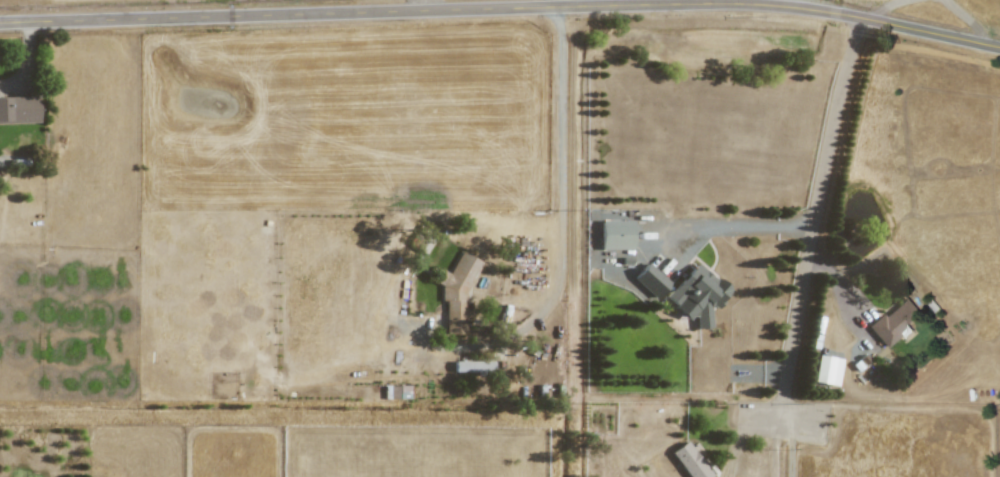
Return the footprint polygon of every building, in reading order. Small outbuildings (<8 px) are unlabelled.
[(38,123),(37,96),(0,97),(0,123),(38,123)] [(631,220),(599,220),(599,249),(631,249),(631,220)] [(445,334),(465,333),(465,295),(481,261),(459,251),(449,271),(442,272),(440,276),(440,299),(445,301),(445,334)] [(655,299),(669,283),(647,262),(632,278),(655,299)] [(710,327),(709,307),(715,307),(729,290),(717,279),(714,279),(695,263),(665,296),(673,303),(673,307),(685,317),(695,316),(696,328),(710,327)] [(868,328),(886,349),(910,329),(907,325),(921,313),(907,295),(868,328)] [(492,361),(453,361),(453,372),(492,373),(492,361)] [(687,476),(710,476),(687,440),(671,450),(687,476)]
